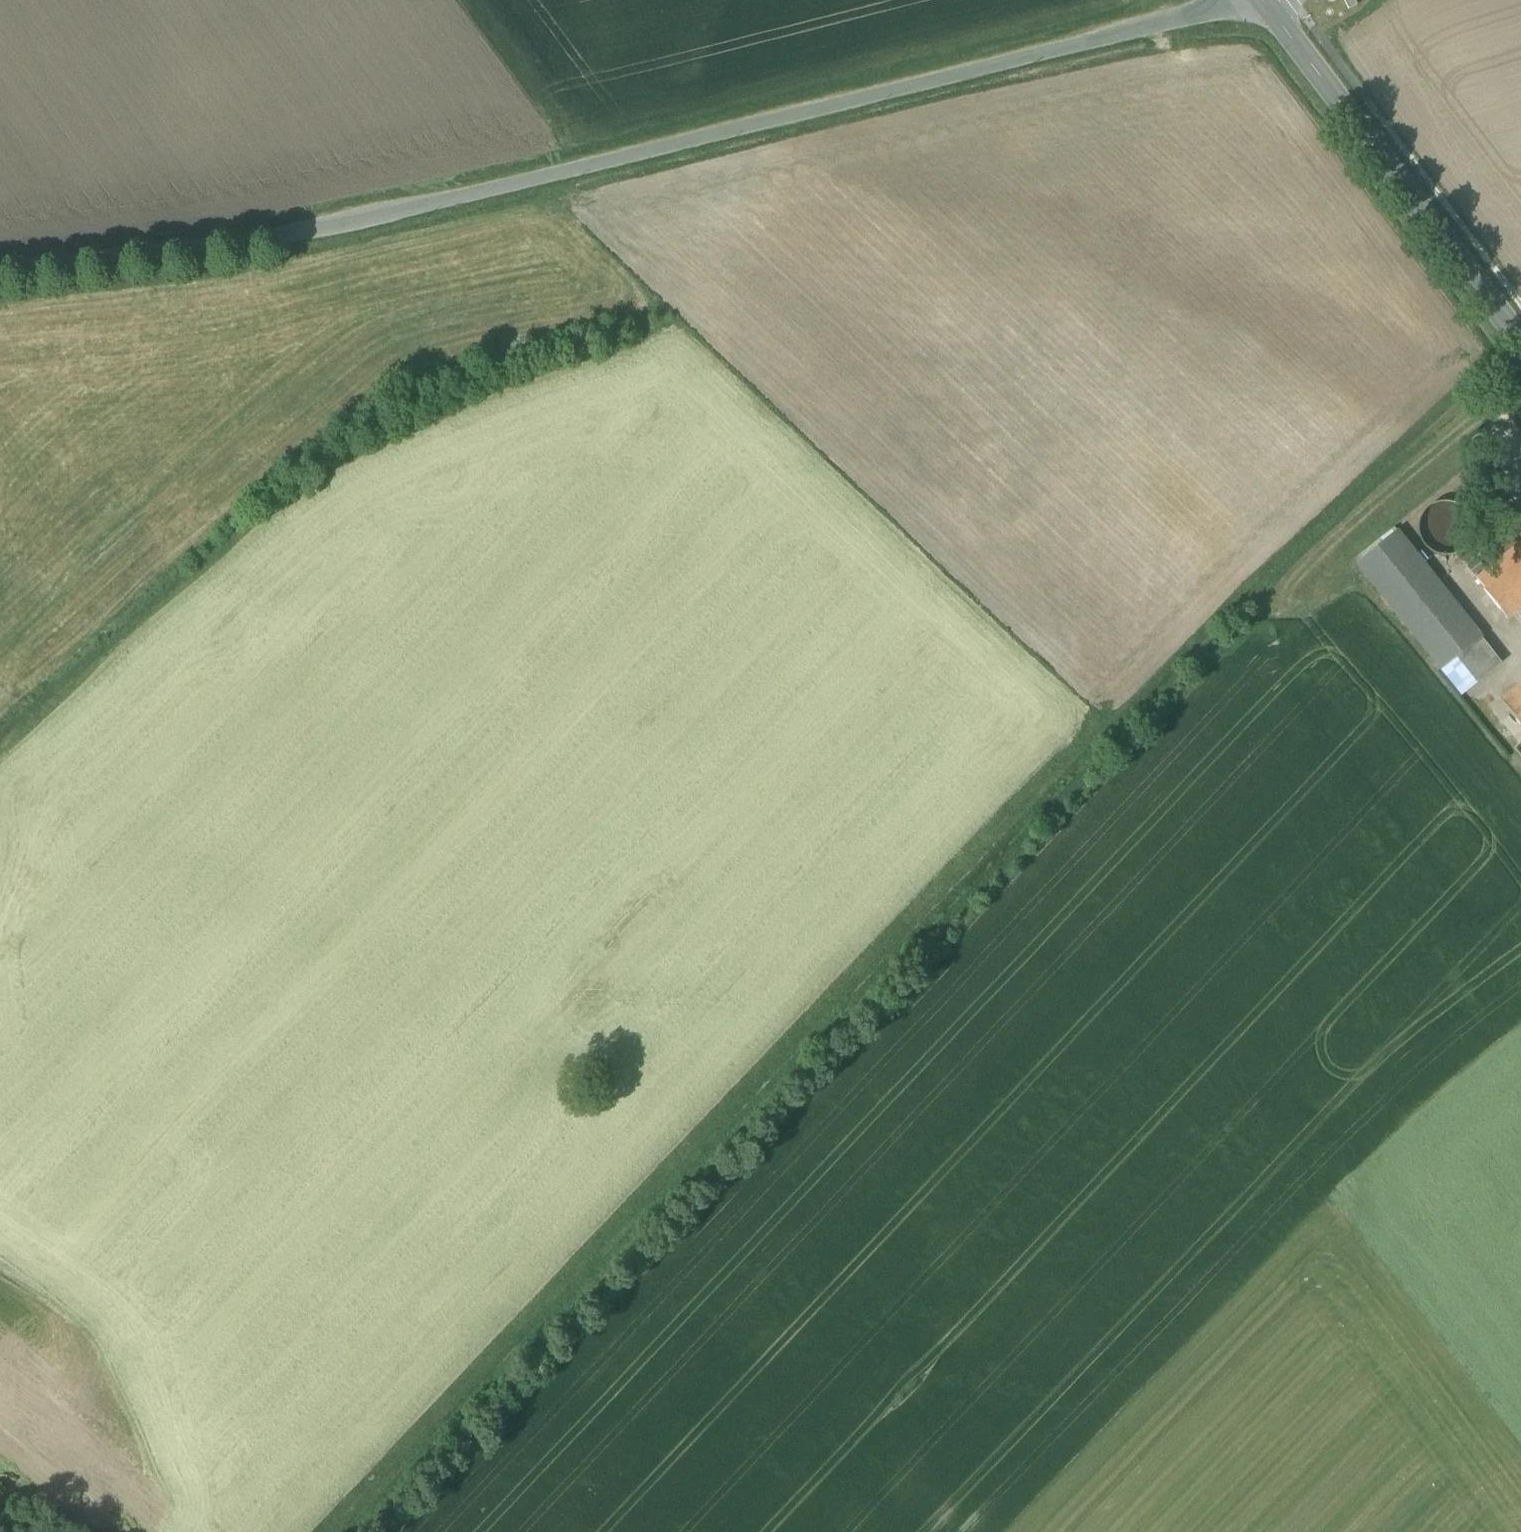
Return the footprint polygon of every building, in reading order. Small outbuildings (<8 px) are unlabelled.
[(1437,506),(1430,510),(1424,516),(1421,523),(1420,532),(1423,540),(1426,545),(1432,550),(1440,553),(1446,554),(1455,551),(1461,547),(1466,540),(1469,530),(1467,519),(1462,512),(1454,507),(1445,505),(1437,506)] [(1502,664),(1397,532),(1357,564),(1366,576),(1441,670),(1456,658),(1477,684),(1502,664)] [(1473,579),(1503,617),(1520,603),(1520,540),(1473,579)] [(1495,702),(1520,732),(1520,680),(1495,702)]
